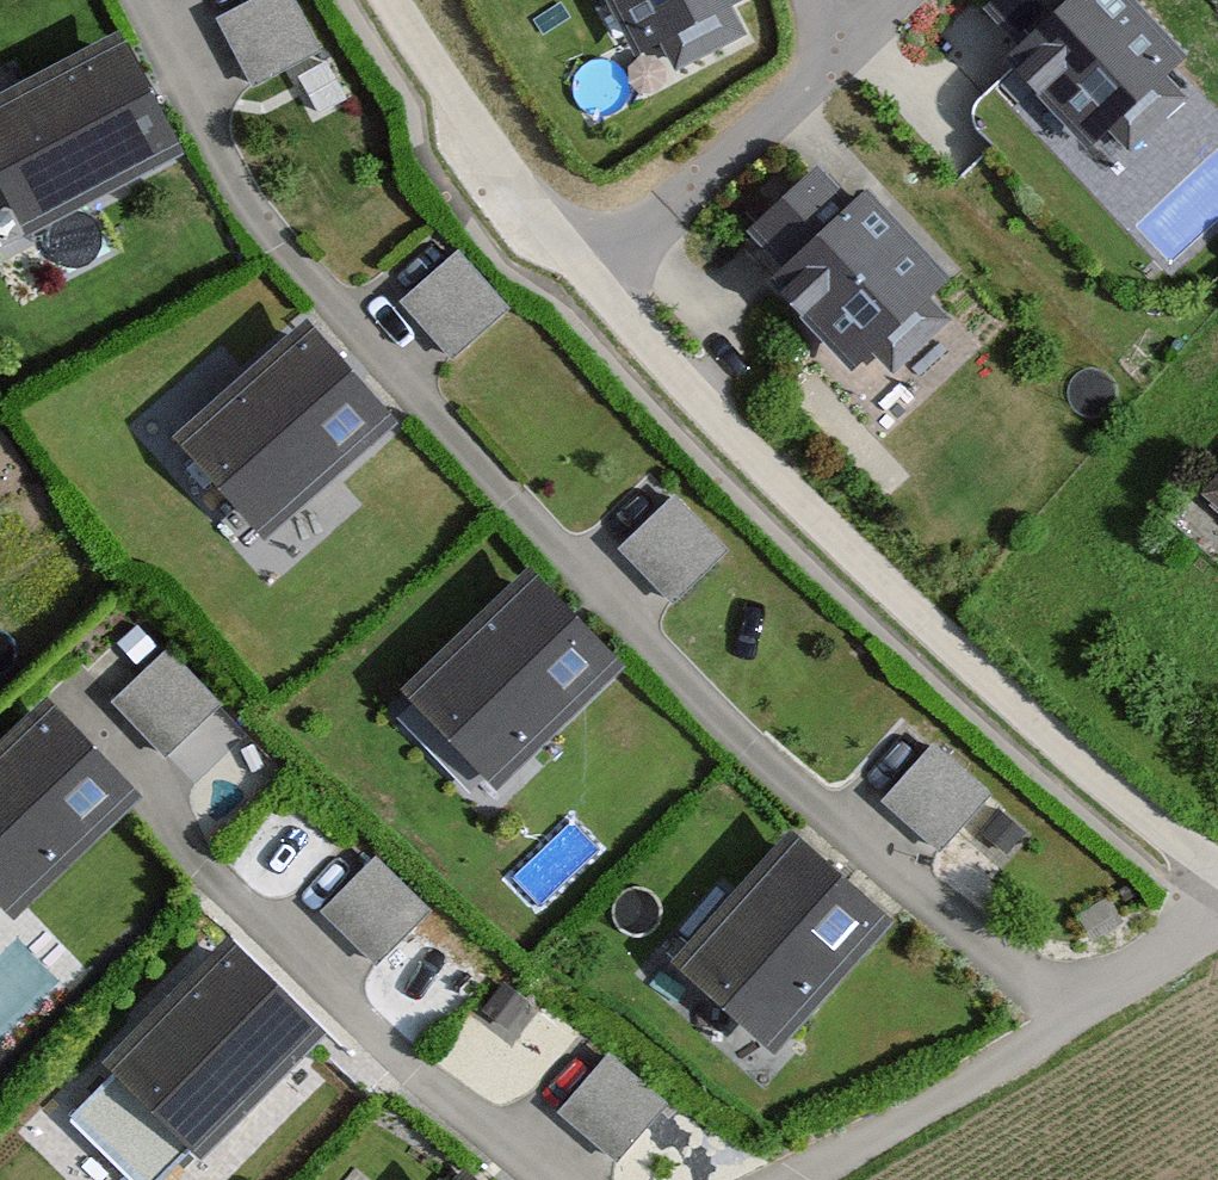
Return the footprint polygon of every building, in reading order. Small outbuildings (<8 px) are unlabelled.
[(215,23),(251,93),(318,58),(288,0),(260,0),(215,23)] [(811,0),(606,0),(662,105),(822,20),(811,0)] [(989,15),(1025,50),(1011,65),(1104,155),(1122,137),(1138,152),(1188,100),(1171,83),(1198,56),(1140,0),(1003,0),(989,15)] [(0,101),(0,170),(37,237),(190,154),(124,33),(0,101)] [(851,118),(758,206),(899,354),(993,265),(851,118)] [(457,256),(401,304),(450,362),(507,313),(457,256)] [(315,321),(181,439),(271,540),(404,421),(315,321)] [(1206,499),(1217,509),(1217,484),(1206,499)] [(727,556),(672,502),(620,556),(675,609),(727,556)] [(535,569),(409,693),(506,790),(631,667),(535,569)] [(216,707),(163,655),(109,712),(162,763),(216,707)] [(0,750),(0,913),(9,923),(141,799),(50,703),(0,750)] [(990,799),(937,748),(883,804),(936,856),(990,799)] [(901,917),(796,830),(682,964),(787,1052),(901,917)] [(430,914),(376,862),(322,919),(375,970),(430,914)] [(234,946),(110,1076),(206,1167),(330,1036),(234,946)] [(669,1109),(615,1058),(561,1114),(614,1165),(669,1109)] [(449,1170),(441,1179),(463,1179),(449,1170)]
